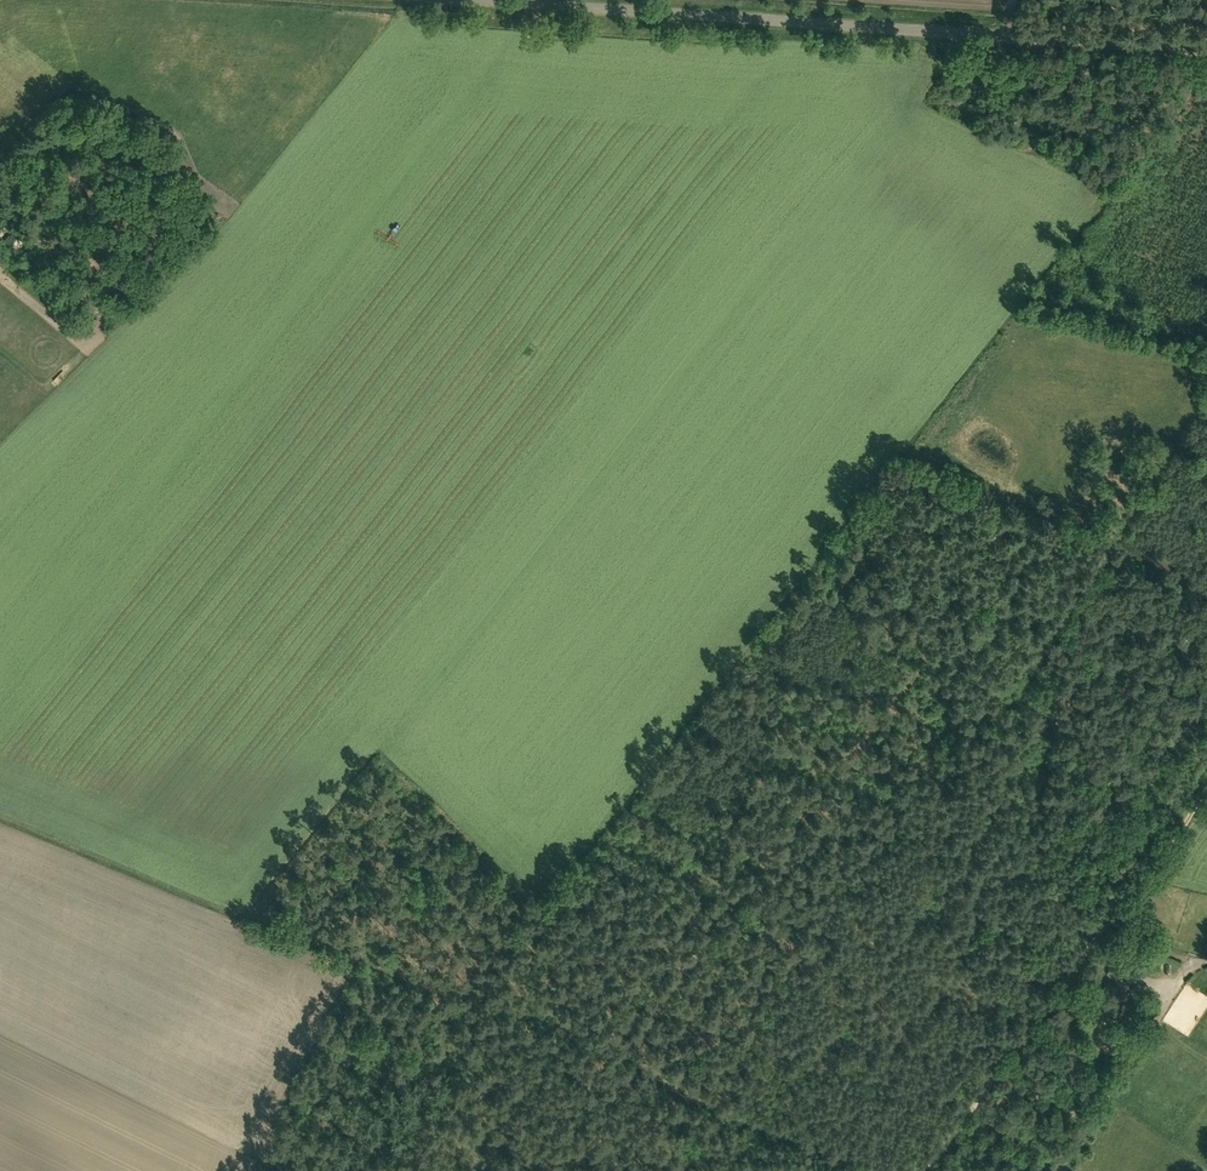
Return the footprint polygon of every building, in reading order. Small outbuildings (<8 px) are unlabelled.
[(1117,958),(1106,973),(1120,982),(1130,968),(1117,958)]
